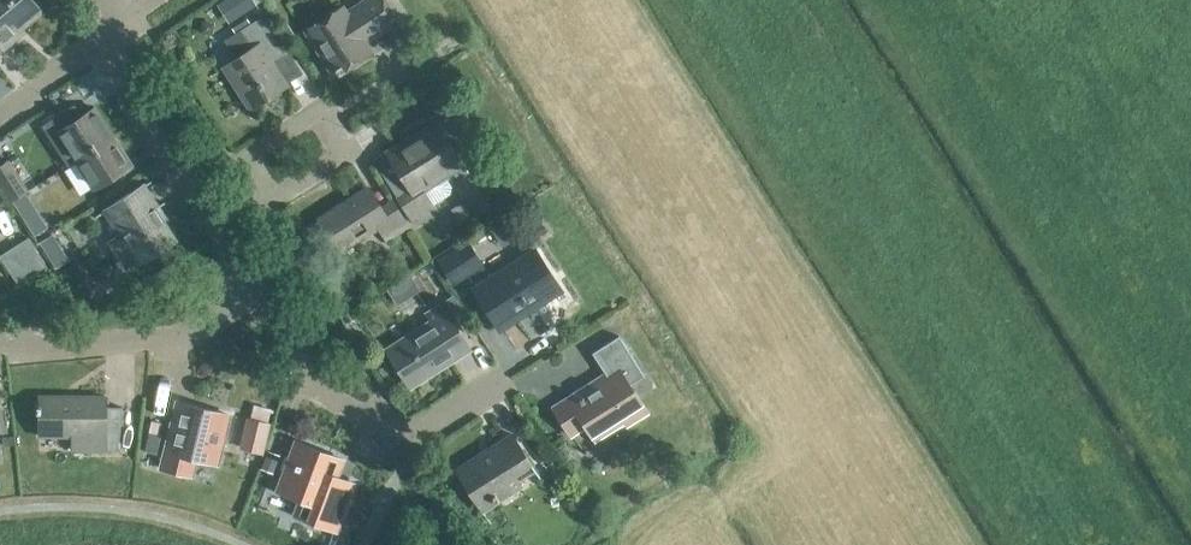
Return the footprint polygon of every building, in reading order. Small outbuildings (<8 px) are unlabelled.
[(32,0),(0,0),(0,43),(2,46),(17,34),(14,32),(41,10),(32,0)] [(238,17),(255,6),(251,0),(227,0),(238,17)] [(394,20),(381,0),(364,0),(345,12),(342,6),(306,30),(334,73),(370,49),(360,35),(373,27),(376,32),(394,20)] [(250,49),(223,66),(249,107),(286,83),(271,61),(283,54),(260,17),(239,30),(250,49)] [(202,22),(200,33),(211,35),(214,24),(202,22)] [(75,159),(112,135),(94,106),(57,130),(75,159)] [(442,175),(462,162),(436,121),(412,137),(414,141),(389,157),(400,174),(402,173),(411,187),(396,196),(412,222),(435,207),(432,204),(450,193),(450,188),(442,175)] [(93,187),(131,163),(112,135),(75,159),(93,187)] [(27,189),(7,159),(0,164),(0,183),(11,200),(27,189)] [(144,184),(104,209),(119,232),(108,239),(126,267),(137,260),(138,262),(174,238),(163,221),(166,219),(144,184)] [(385,239),(408,225),(392,199),(380,207),(367,186),(318,217),(339,250),(377,226),(385,239)] [(45,265),(27,236),(0,254),(0,256),(17,283),(45,265)] [(452,285),(484,265),(468,238),(435,258),(452,285)] [(499,328),(560,289),(534,249),(473,288),(499,328)] [(411,384),(467,348),(439,303),(424,313),(430,321),(387,348),(411,384)] [(627,424),(645,412),(627,383),(642,373),(618,335),(592,352),(606,374),(554,406),(571,433),(585,423),(592,434),(621,415),(627,424)] [(117,450),(122,406),(105,406),(105,396),(39,396),(38,434),(99,435),(99,450),(117,450)] [(216,463),(228,413),(176,401),(160,467),(191,474),(195,457),(216,463)] [(247,418),(241,447),(263,452),(269,424),(247,418)] [(495,494),(535,468),(512,433),(455,469),(481,510),(498,499),(495,494)] [(336,530),(354,482),(336,476),(343,458),(294,440),(276,489),(299,498),(293,513),(336,530)]
